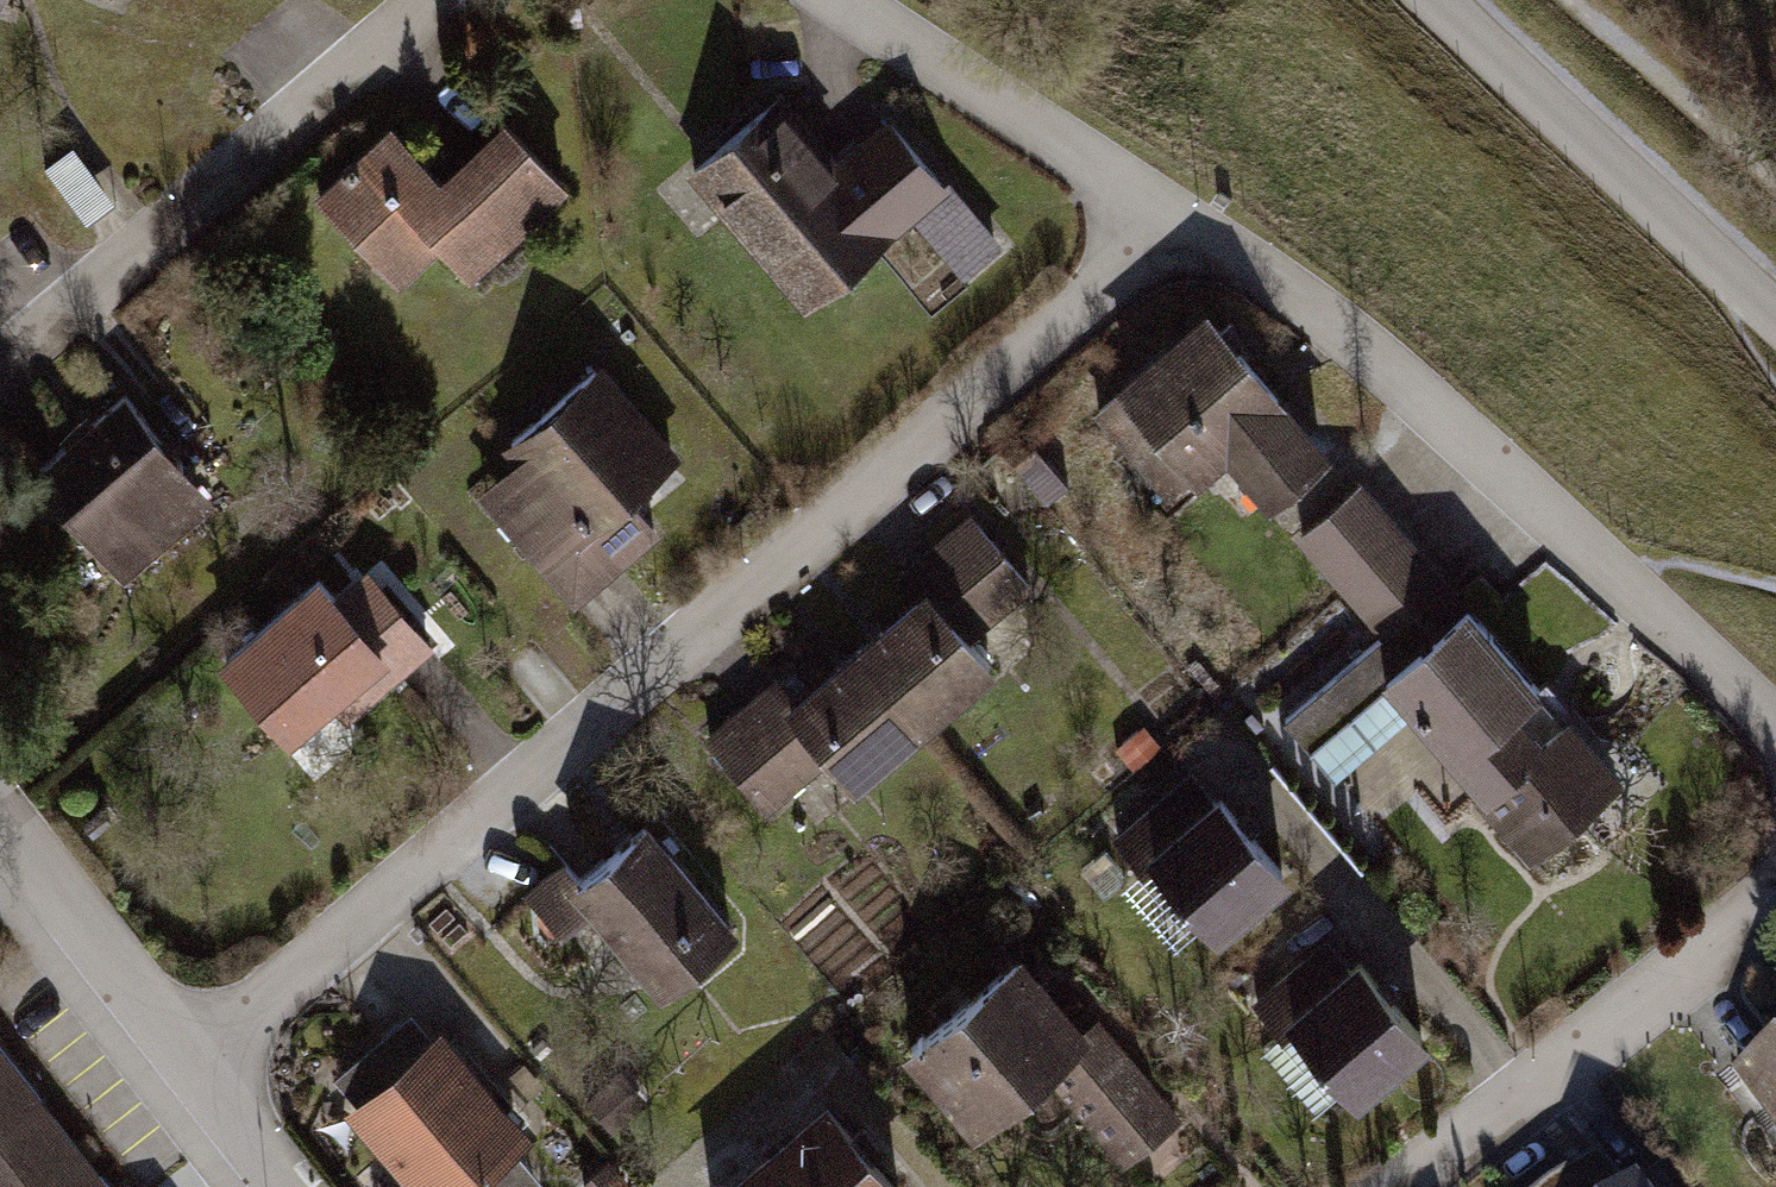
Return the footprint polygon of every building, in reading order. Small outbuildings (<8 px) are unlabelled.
[(777,102),(696,171),(805,300),(887,232),(885,230),(940,183),(890,124),(835,171),(777,102)] [(344,173),(318,196),(397,280),(441,239),(469,269),(560,184),(504,124),(441,182),(390,129),(353,164),(351,162),(342,171),(344,173)] [(115,202),(72,144),(44,165),(88,223),(115,202)] [(995,248),(948,192),(922,214),(969,269),(995,248)] [(1207,318),(1098,410),(1138,457),(1165,434),(1195,469),(1228,441),(1274,496),(1321,456),(1275,403),(1278,400),(1207,318)] [(593,370),(510,441),(525,458),(615,563),(653,530),(618,488),(662,451),(593,370)] [(125,395),(34,471),(123,577),(200,512),(169,474),(182,463),(125,395)] [(1067,484),(1034,445),(1013,462),(1046,501),(1067,484)] [(601,573),(615,563),(525,458),(484,494),(504,516),(532,492),(601,573)] [(1302,534),(1347,589),(1406,539),(1360,485),(1302,534)] [(574,597),(601,573),(532,492),(504,516),(574,597)] [(927,597),(861,653),(918,721),(986,663),(965,638),(1027,586),(970,519),(906,573),(927,597)] [(1467,610),(1406,539),(1347,589),(1385,634),(1284,719),(1310,749),(1389,683),(1409,705),(1533,852),(1616,781),(1469,609),(1467,610)] [(320,580),(227,659),(289,732),(381,653),(397,672),(427,646),(380,591),(351,616),(320,580)] [(850,779),(918,721),(861,653),(795,709),(774,685),(710,739),(767,806),(829,754),(850,779)] [(1389,683),(1310,749),(1331,772),(1409,705),(1389,683)] [(1215,802),(1191,774),(1117,837),(1143,868),(1156,857),(1216,927),(1282,872),(1219,798),(1215,802)] [(564,863),(530,891),(563,931),(596,903),(663,983),(729,927),(644,827),(579,881),(564,863)] [(1422,1036),(1359,962),(1350,970),(1326,941),(1256,1001),(1282,1031),(1295,1021),(1356,1092),(1422,1036)] [(1017,959),(911,1048),(976,1126),(1047,1066),(1069,1091),(1064,1095),(1090,1125),(1094,1122),(1125,1158),(1174,1118),(1095,1024),(1081,1036),(1017,959)] [(438,1042),(425,1053),(398,1023),(337,1075),(365,1107),(362,1109),(428,1186),(510,1186),(530,1170),(506,1142),(516,1133),(438,1042)] [(42,1102),(0,1048),(0,1134),(42,1102)] [(1739,1077),(1775,1125),(1775,1048),(1739,1077)] [(42,1102),(0,1134),(0,1186),(87,1186),(100,1177),(42,1102)] [(735,1186),(894,1186),(827,1109),(735,1186)] [(1663,1166),(1636,1186),(1679,1186),(1663,1166)] [(1609,1169),(1587,1185),(1575,1169),(1547,1185),(1545,1186),(1622,1186),(1609,1169)] [(100,1177),(87,1186),(108,1186),(100,1177)]
